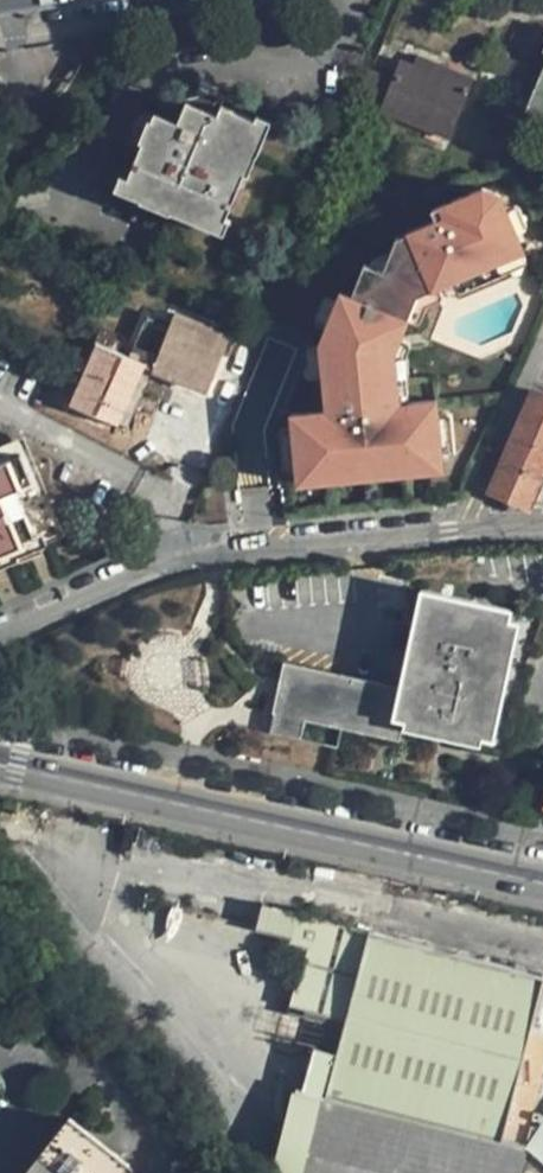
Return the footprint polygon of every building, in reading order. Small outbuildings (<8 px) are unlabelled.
[(418,53),(414,64),(470,86),(475,76),(418,53)] [(391,78),(372,71),(359,101),(449,138),(470,86),(414,64),(400,58),(391,78)] [(528,102),(542,109),(542,69),(528,102)] [(253,141),(247,138),(255,119),(220,105),(217,113),(186,101),(177,121),(155,112),(127,177),(146,185),(144,192),(208,218),(210,212),(225,218),(244,173),(240,171),(253,141)] [(533,248),(505,180),(442,206),(447,217),(395,238),(381,270),(363,262),(350,296),(405,319),(415,296),(533,248)] [(350,296),(339,291),(319,342),(326,410),(290,414),(297,483),(443,468),(435,399),(398,403),(392,352),(405,319),(350,296)] [(175,313),(171,322),(169,327),(190,335),(195,322),(175,313)] [(220,332),(195,322),(190,335),(169,327),(171,322),(149,314),(131,357),(113,350),(118,335),(101,329),(71,404),(120,423),(144,367),(205,391),(221,353),(224,347),(215,344),(220,332)] [(230,356),(237,339),(220,332),(215,344),(224,347),(221,353),(230,356)] [(534,388),(490,490),(526,506),(542,468),(542,392),(534,388)] [(143,457),(155,465),(162,453),(135,437),(130,445),(145,454),(143,457)] [(6,463),(16,488),(26,483),(46,532),(16,545),(16,549),(0,556),(0,570),(36,556),(35,549),(63,538),(23,440),(0,449),(0,465),(6,463)] [(16,549),(16,545),(46,532),(26,483),(16,488),(6,463),(0,465),(0,556),(16,549)] [(400,684),(280,664),(269,733),(302,739),(305,722),(495,753),(519,610),(415,593),(400,684)] [(526,1150),(499,1143),(530,1016),(542,1019),(542,976),(261,909),(255,931),(307,944),(291,1010),(342,1023),(335,1054),(305,1047),(274,1172),(521,1172),(526,1150)] [(14,969),(0,935),(0,974),(14,969)] [(541,1114),(538,1130),(522,1149),(542,1166),(542,1111),(541,1114)] [(70,1119),(27,1172),(123,1172),(129,1165),(70,1119)]
